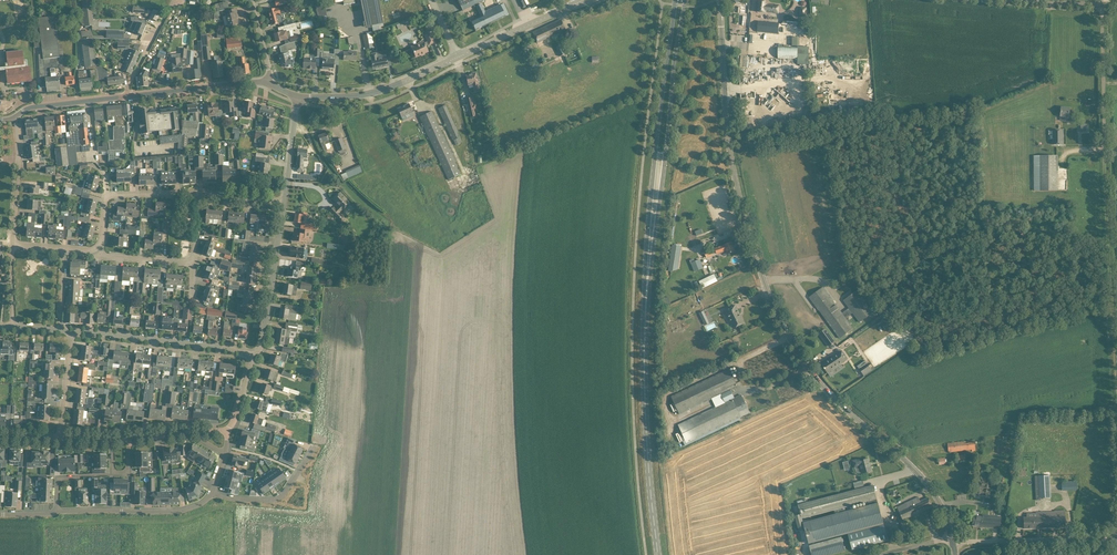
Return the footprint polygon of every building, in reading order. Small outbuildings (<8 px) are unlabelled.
[(82,2),(83,7),(83,11),(85,26),(94,25),(92,10),(91,0),(82,0),(82,2)] [(366,27),(383,24),(379,0),(361,0),(366,27)] [(757,12),(774,14),(775,6),(765,5),(765,1),(758,0),(757,12)] [(748,3),(741,2),(738,23),(740,23),(741,20),(744,20),(744,22),(749,23),(750,14),(747,13),(748,3)] [(484,12),(481,4),(476,7),(479,13),(480,13),(482,17),(471,22),(475,30),(505,16),(509,14),(504,3),(500,5),(499,4),(484,12)] [(268,10),(270,18),(277,16),(281,15),(279,8),(275,9),(275,8),(268,10)] [(236,9),(231,10),(226,11),(227,15),(226,15),(228,27),(238,24),(235,15),(238,14),(236,9)] [(150,18),(152,19),(157,22),(161,14),(154,10),(153,12),(148,10),(145,16),(149,18),(150,18)] [(277,16),(270,18),(272,25),(278,24),(283,23),(281,15),(280,15),(277,16)] [(60,91),(60,87),(59,77),(58,77),(57,76),(62,75),(61,71),(58,44),(55,17),(51,17),(48,17),(45,18),(38,18),(33,18),(34,48),(42,47),(43,54),(39,55),(40,78),(41,78),(45,77),(45,78),(41,79),(42,88),(47,87),(47,92),(48,92),(47,92),(52,91),(52,92),(55,91),(60,90),(60,91)] [(131,17),(131,21),(133,22),(136,23),(133,31),(136,32),(135,33),(140,36),(140,34),(142,35),(142,34),(145,27),(146,26),(145,25),(147,21),(137,17),(131,17)] [(533,33),(535,38),(537,43),(559,33),(560,35),(566,32),(561,20),(533,33)] [(758,21),(757,32),(778,34),(779,23),(758,21)] [(274,39),(276,38),(277,42),(282,41),(283,40),(288,39),(287,37),(291,36),(289,31),(297,29),(296,23),(283,26),(278,28),(279,33),(275,34),(273,35),(274,39)] [(97,70),(96,64),(93,38),(92,29),(89,29),(89,30),(81,31),(82,39),(85,67),(86,67),(86,70),(78,71),(79,75),(78,75),(80,89),(93,87),(92,81),(93,81),(98,81),(98,80),(99,80),(98,70),(97,70)] [(371,33),(363,35),(365,49),(374,48),(371,33)] [(412,49),(413,52),(416,57),(428,52),(426,46),(429,45),(435,42),(431,33),(425,36),(427,42),(424,43),(412,49)] [(207,34),(201,35),(202,61),(206,60),(210,60),(209,47),(208,47),(207,34)] [(289,38),(291,43),(294,42),(301,40),(300,35),(289,38)] [(241,39),(235,39),(226,40),(227,48),(242,46),(241,39)] [(294,42),(291,43),(285,44),(288,53),(279,56),(281,64),(282,64),(282,65),(282,66),(283,66),(284,66),(285,66),(285,67),(293,68),(294,63),(294,62),(294,58),(289,58),(288,53),(287,49),(296,47),(294,42)] [(555,47),(560,57),(566,54),(561,44),(555,47)] [(187,49),(181,48),(180,58),(186,59),(187,50),(189,51),(190,47),(187,47),(187,49)] [(797,47),(797,64),(809,64),(809,47),(797,47)] [(124,59),(127,61),(127,60),(128,61),(129,60),(136,63),(140,53),(136,51),(137,51),(133,49),(133,50),(132,49),(131,51),(128,50),(124,59)] [(6,70),(7,81),(11,81),(11,83),(21,82),(21,80),(26,79),(27,82),(32,81),(30,67),(28,67),(27,60),(24,60),(23,51),(6,53),(8,63),(5,63),(6,67),(0,68),(0,70),(6,70)] [(344,52),(344,55),(344,60),(356,60),(356,52),(348,51),(348,53),(344,52)] [(159,53),(154,69),(160,71),(162,71),(166,60),(164,59),(165,55),(159,53)] [(328,59),(328,54),(328,53),(321,53),(321,59),(323,59),(322,69),(327,70),(327,68),(334,69),(334,65),(335,65),(335,59),(328,59)] [(378,59),(376,53),(371,54),(372,60),(371,60),(373,70),(388,67),(387,61),(386,57),(378,59)] [(304,65),(303,68),(308,69),(311,69),(312,69),(315,69),(316,59),(309,59),(309,56),(309,55),(305,55),(304,58),(304,62),(303,63),(303,64),(304,65)] [(240,58),(241,69),(242,74),(249,74),(248,64),(245,65),(244,57),(240,58)] [(190,70),(191,75),(191,80),(200,79),(199,75),(201,75),(200,70),(199,58),(195,58),(196,69),(190,70)] [(172,60),(172,65),(173,72),(182,71),(181,63),(180,64),(179,59),(172,60)] [(127,60),(127,61),(125,65),(119,63),(117,68),(130,74),(131,73),(136,63),(129,60),(128,61),(127,60)] [(220,61),(211,62),(212,69),(213,69),(214,78),(223,77),(222,68),(224,68),(224,61),(220,61)] [(102,64),(96,64),(97,70),(98,70),(99,80),(108,79),(109,85),(116,84),(116,77),(112,78),(111,74),(107,75),(107,69),(102,69),(102,64)] [(148,72),(143,69),(138,78),(139,87),(149,86),(148,80),(148,77),(146,77),(148,72)] [(65,78),(66,80),(66,85),(75,84),(74,79),(74,76),(72,77),(71,73),(67,73),(68,77),(65,78)] [(119,77),(116,77),(116,84),(124,83),(122,73),(118,74),(119,77)] [(472,75),(466,76),(467,81),(468,84),(472,83),(472,85),(474,92),(480,91),(478,84),(478,83),(478,82),(480,82),(479,77),(477,77),(476,73),(474,73),(474,74),(472,75)] [(475,105),(473,105),(471,98),(466,99),(469,111),(471,117),(475,116),(474,110),(476,110),(475,105)] [(225,108),(225,113),(226,113),(226,114),(224,114),(224,119),(225,119),(226,119),(229,119),(229,118),(230,118),(230,117),(238,117),(237,108),(234,108),(233,102),(231,102),(230,101),(228,102),(227,103),(225,103),(226,108),(225,108)] [(243,107),(243,112),(247,112),(246,117),(254,118),(255,115),(255,109),(252,109),(253,103),(251,102),(250,101),(248,101),(247,102),(245,102),(244,107),(243,107)] [(208,105),(208,107),(207,108),(207,109),(207,110),(208,111),(209,114),(216,113),(216,114),(216,119),(223,118),(222,110),(218,110),(218,104),(216,104),(214,104),(214,103),(208,104),(208,105)] [(129,104),(124,105),(125,110),(126,115),(129,115),(129,116),(128,116),(128,122),(131,122),(134,122),(134,112),(133,110),(130,110),(129,104)] [(182,135),(181,148),(187,149),(188,136),(195,136),(201,138),(202,125),(202,122),(199,122),(197,104),(188,106),(188,111),(188,113),(193,113),(194,121),(183,121),(182,123),(182,134),(182,135)] [(409,104),(398,109),(400,114),(401,117),(402,117),(403,121),(414,116),(412,112),(413,112),(411,109),(409,104)] [(121,105),(106,106),(107,107),(107,112),(108,116),(108,123),(115,122),(116,126),(113,126),(113,141),(108,141),(109,147),(109,150),(113,150),(125,150),(125,137),(125,133),(125,122),(125,120),(122,115),(121,110),(121,105)] [(275,113),(274,113),(275,110),(262,105),(260,111),(259,114),(267,116),(267,119),(265,119),(264,128),(266,128),(266,131),(271,132),(271,128),(273,129),(274,120),(272,120),(272,118),(273,118),(274,115),(275,113)] [(438,108),(441,113),(453,140),(460,137),(446,105),(438,108)] [(102,108),(94,108),(94,112),(95,114),(95,120),(95,121),(101,120),(104,120),(104,116),(103,113),(103,107),(102,108)] [(151,132),(158,131),(159,131),(159,136),(162,135),(162,131),(172,129),(172,131),(179,130),(177,115),(178,115),(177,108),(176,109),(176,107),(160,109),(160,112),(156,112),(156,109),(149,110),(149,109),(139,110),(141,122),(139,122),(140,131),(142,131),(142,134),(151,133),(151,132)] [(1060,117),(1063,117),(1069,117),(1070,109),(1061,108),(1060,117)] [(432,111),(420,117),(422,122),(449,180),(461,174),(456,162),(452,154),(454,154),(451,148),(451,149),(444,133),(442,134),(434,116),(432,111)] [(77,146),(81,146),(82,152),(90,151),(89,145),(85,113),(68,115),(69,126),(70,137),(67,138),(67,140),(67,144),(68,144),(68,146),(76,145),(77,146)] [(66,129),(65,121),(64,116),(56,117),(58,126),(55,126),(56,134),(61,133),(61,130),(66,129)] [(46,130),(46,131),(55,130),(55,129),(54,126),(55,126),(54,117),(45,118),(46,126),(46,127),(46,130)] [(31,120),(33,131),(37,130),(38,138),(39,138),(39,140),(43,139),(43,135),(42,126),(39,127),(38,119),(31,120)] [(33,131),(31,120),(25,120),(25,123),(24,123),(25,127),(26,127),(26,129),(28,129),(29,136),(30,139),(34,139),(33,131)] [(201,138),(208,139),(209,125),(202,125),(201,138)] [(1062,130),(1053,130),(1053,145),(1062,144),(1062,130)] [(260,148),(264,149),(269,149),(270,142),(271,142),(272,137),(269,137),(269,133),(256,131),(255,138),(261,138),(260,148)] [(331,146),(330,143),(326,133),(318,136),(324,152),(328,151),(327,150),(329,149),(331,146)] [(181,148),(182,134),(162,137),(160,137),(160,144),(178,142),(177,155),(180,155),(180,154),(181,154),(181,148)] [(335,141),(337,146),(339,151),(340,154),(346,151),(345,149),(342,138),(335,141)] [(27,153),(38,151),(36,151),(35,145),(38,145),(38,141),(31,142),(31,146),(27,146),(27,153)] [(64,166),(69,166),(78,165),(76,152),(82,152),(81,146),(77,146),(76,145),(68,146),(68,147),(57,148),(55,149),(58,167),(64,166)] [(298,149),(298,154),(297,166),(297,170),(297,172),(304,172),(304,167),(303,167),(303,158),(307,158),(307,155),(307,149),(298,149)] [(109,150),(109,162),(116,161),(125,161),(125,150),(113,150),(109,150)] [(38,151),(27,153),(28,159),(33,159),(33,162),(40,161),(38,151)] [(1040,155),(1040,191),(1057,191),(1057,155),(1040,155)] [(189,172),(185,172),(185,168),(186,168),(186,164),(183,164),(183,156),(179,156),(179,159),(179,168),(181,168),(181,170),(181,174),(183,174),(183,184),(184,184),(185,184),(188,184),(189,184),(189,172)] [(199,156),(199,168),(207,168),(207,170),(205,171),(202,171),(203,183),(204,183),(204,184),(205,184),(206,184),(207,184),(208,184),(208,183),(209,183),(209,165),(206,166),(203,164),(203,156),(199,156)] [(255,172),(260,172),(259,173),(268,174),(269,164),(263,164),(264,158),(256,157),(255,164),(256,164),(255,172)] [(232,171),(229,171),(229,183),(234,183),(234,182),(236,182),(236,177),(236,169),(240,169),(239,159),(235,159),(235,161),(234,161),(235,167),(232,167),(232,171)] [(87,163),(79,164),(77,171),(81,172),(82,168),(88,168),(87,163)] [(45,174),(51,175),(55,175),(55,166),(50,166),(45,167),(45,174)] [(360,166),(355,169),(357,175),(363,172),(360,166)] [(124,169),(124,174),(124,182),(131,182),(131,179),(135,179),(135,169),(124,169)] [(168,184),(168,176),(168,171),(161,172),(161,175),(158,176),(158,180),(161,180),(162,184),(168,184)] [(171,176),(168,176),(168,184),(175,184),(175,178),(178,178),(178,171),(171,172),(171,176)] [(88,174),(85,181),(89,182),(97,184),(99,177),(91,175),(88,174)] [(63,186),(66,187),(83,192),(84,188),(95,191),(95,190),(96,190),(97,190),(98,188),(97,187),(96,187),(97,184),(89,182),(85,181),(84,180),(81,188),(64,183),(63,186)] [(29,193),(35,194),(39,194),(39,189),(48,190),(48,185),(48,183),(42,182),(42,186),(34,186),(34,185),(30,185),(29,193)] [(83,192),(66,187),(64,194),(70,196),(71,193),(82,196),(83,192)] [(340,192),(333,199),(336,202),(335,203),(339,207),(335,210),(337,212),(334,215),(338,219),(340,218),(341,218),(340,217),(342,216),(339,213),(342,210),(342,211),(344,208),(345,209),(349,206),(348,205),(350,203),(346,200),(347,199),(340,192)] [(85,198),(83,205),(95,208),(97,201),(90,199),(85,198)] [(29,200),(28,210),(34,210),(39,211),(39,214),(43,214),(46,214),(47,211),(43,210),(43,207),(41,207),(41,202),(38,201),(34,201),(29,200)] [(148,215),(148,219),(152,219),(152,215),(158,216),(158,211),(165,212),(166,203),(156,203),(156,209),(148,209),(148,215)] [(126,213),(127,204),(126,208),(118,208),(117,214),(114,213),(113,220),(118,220),(126,221),(126,217),(126,213)] [(136,205),(127,204),(126,213),(126,217),(132,217),(139,218),(139,217),(139,211),(135,211),(136,205)] [(95,208),(83,205),(80,215),(84,216),(85,213),(93,215),(95,208)] [(214,220),(215,211),(207,210),(206,219),(206,223),(209,223),(209,219),(214,220)] [(223,238),(224,229),(225,221),(221,221),(222,212),(215,211),(214,220),(218,220),(217,224),(221,225),(220,228),(219,235),(212,234),(212,236),(223,238)] [(27,228),(27,236),(34,237),(35,223),(35,222),(36,213),(34,213),(29,213),(28,217),(32,217),(31,223),(28,223),(27,228)] [(232,226),(235,227),(237,213),(229,213),(228,221),(233,222),(232,226)] [(237,213),(235,227),(238,227),(239,222),(243,223),(244,220),(244,214),(237,213)] [(301,228),(317,231),(318,225),(305,223),(307,213),(301,213),(301,215),(296,214),(294,222),(302,223),(301,228)] [(250,228),(257,229),(259,216),(251,215),(251,220),(250,224),(250,228)] [(68,216),(67,226),(70,226),(71,220),(78,221),(78,217),(72,216),(68,216)] [(259,216),(257,229),(265,230),(265,225),(266,225),(266,217),(259,216)] [(84,223),(82,229),(85,230),(93,233),(95,226),(84,223)] [(49,238),(56,239),(56,230),(57,226),(57,224),(53,224),(53,226),(48,225),(48,230),(49,230),(49,238)] [(93,233),(85,230),(82,229),(80,236),(84,237),(83,237),(91,239),(93,233)] [(136,235),(139,235),(140,231),(120,229),(120,234),(123,234),(123,238),(115,237),(114,246),(123,247),(123,242),(127,242),(127,235),(136,235)] [(292,236),(291,241),(298,242),(298,241),(304,242),(304,239),(306,239),(306,237),(309,238),(310,231),(306,230),(300,229),(299,234),(294,233),(293,236),(292,236)] [(235,235),(234,239),(245,240),(246,231),(241,231),(241,236),(235,235)] [(145,249),(153,249),(154,232),(153,240),(149,240),(149,236),(146,236),(145,249)] [(154,232),(153,249),(153,245),(161,246),(162,233),(158,232),(154,232)] [(207,240),(205,247),(216,251),(218,251),(219,248),(219,247),(216,246),(217,244),(215,243),(213,242),(207,240)] [(731,242),(726,244),(715,248),(717,254),(726,250),(727,254),(735,251),(731,242)] [(670,262),(669,270),(671,271),(678,269),(679,264),(682,245),(673,244),(670,262)] [(242,249),(242,253),(246,253),(248,254),(259,255),(260,248),(251,247),(247,246),(247,250),(242,249)] [(216,251),(205,247),(203,254),(210,257),(211,256),(214,257),(216,251)] [(290,253),(290,257),(304,259),(304,255),(307,255),(308,250),(304,249),(299,248),(298,247),(295,247),(294,247),(291,247),(291,248),(290,248),(290,252),(290,253)] [(714,255),(711,250),(705,252),(706,258),(714,255)] [(246,253),(242,253),(240,253),(239,253),(238,254),(238,255),(238,256),(239,257),(240,257),(247,258),(248,256),(250,257),(250,261),(259,262),(259,255),(248,254),(246,253)] [(71,262),(70,268),(84,269),(86,269),(86,260),(78,259),(78,263),(71,262)] [(694,259),(690,261),(694,272),(701,270),(697,261),(694,262),(694,259)] [(215,274),(219,275),(220,271),(216,270),(217,267),(209,264),(208,267),(207,266),(206,271),(207,271),(215,274)] [(288,277),(293,278),(298,278),(299,271),(304,272),(305,266),(296,264),(296,268),(289,267),(288,277)] [(100,279),(108,280),(108,275),(109,267),(101,266),(100,279)] [(108,275),(108,280),(115,280),(116,267),(109,267),(108,275)] [(84,269),(70,268),(70,274),(77,275),(77,278),(88,279),(88,275),(84,275),(84,269)] [(122,282),(119,282),(118,294),(121,294),(121,290),(122,285),(130,285),(130,277),(131,268),(123,268),(122,282)] [(138,269),(131,268),(130,277),(134,277),(134,281),(137,282),(138,269)] [(151,279),(152,279),(153,270),(145,269),(144,282),(146,283),(146,284),(151,284),(151,279)] [(245,273),(245,276),(256,277),(257,270),(247,269),(247,273),(245,273)] [(153,270),(152,279),(152,284),(158,285),(158,284),(160,284),(161,271),(153,270)] [(215,274),(207,271),(205,278),(212,281),(213,278),(219,280),(219,279),(222,280),(223,277),(220,275),(219,275),(215,274)] [(166,288),(174,289),(175,276),(167,275),(166,288)] [(175,276),(174,289),(177,289),(177,285),(182,285),(183,276),(175,276)] [(256,277),(245,276),(245,278),(246,278),(246,283),(255,284),(256,277)] [(707,277),(699,281),(703,288),(711,284),(707,277)] [(70,280),(69,288),(80,289),(80,280),(70,280)] [(300,289),(311,290),(312,283),(301,282),(300,289)] [(283,294),(289,295),(291,295),(292,290),(296,291),(297,286),(293,286),(290,285),(285,284),(283,294)] [(239,286),(229,285),(228,289),(228,290),(228,293),(228,296),(232,296),(232,289),(238,289),(239,286)] [(207,287),(205,294),(212,296),(214,293),(217,294),(219,287),(216,286),(214,289),(207,287)] [(823,287),(814,294),(810,297),(840,338),(844,335),(853,329),(846,318),(853,313),(859,322),(874,311),(859,290),(844,301),(849,308),(842,313),(823,287)] [(68,296),(79,297),(80,289),(69,288),(69,296),(68,296)] [(237,297),(242,297),(253,299),(253,292),(244,291),(244,295),(241,294),(242,294),(237,293),(237,297)] [(205,294),(202,300),(204,301),(203,302),(204,302),(204,304),(208,307),(213,308),(216,298),(212,296),(205,294)] [(79,297),(68,296),(68,304),(78,305),(79,297)] [(253,299),(242,297),(241,300),(241,304),(238,304),(237,311),(241,311),(247,312),(247,305),(252,306),(253,299)] [(112,301),(110,312),(110,316),(115,316),(114,316),(114,324),(122,325),(123,317),(119,317),(120,312),(114,312),(115,302),(112,301)] [(137,304),(129,303),(128,314),(131,314),(132,307),(136,308),(137,304)] [(154,303),(152,314),(160,315),(160,313),(161,304),(154,303)] [(180,306),(173,305),(172,308),(171,317),(162,316),(161,322),(163,323),(162,329),(171,330),(172,323),(172,319),(176,319),(177,310),(178,310),(178,309),(179,309),(182,310),(182,309),(184,309),(183,316),(182,324),(178,323),(178,331),(187,332),(188,324),(188,320),(191,320),(193,307),(180,306)] [(281,309),(279,318),(285,319),(287,319),(287,318),(295,320),(296,314),(297,309),(305,310),(305,308),(298,307),(289,305),(288,310),(287,310),(286,310),(281,309)] [(725,310),(734,328),(739,326),(744,323),(736,305),(731,308),(725,310)] [(222,317),(222,314),(222,311),(207,309),(207,315),(222,317)] [(232,325),(236,326),(236,323),(236,319),(237,312),(226,311),(223,310),(222,311),(222,314),(225,314),(225,318),(233,319),(232,325)] [(98,315),(98,316),(97,322),(105,323),(106,317),(106,316),(106,312),(105,312),(103,312),(103,311),(99,311),(98,315)] [(94,314),(90,314),(72,313),(66,313),(66,314),(65,315),(65,317),(65,319),(65,320),(66,322),(66,323),(79,323),(79,318),(86,319),(86,324),(94,324),(94,314)] [(140,317),(131,316),(131,319),(131,320),(130,326),(139,327),(140,317)] [(147,320),(146,322),(146,327),(155,329),(156,321),(150,321),(151,316),(147,316),(147,320)] [(194,326),(193,333),(202,334),(202,327),(203,327),(203,323),(204,323),(204,319),(201,318),(201,319),(193,318),(192,321),(194,321),(194,326)] [(209,328),(209,329),(208,335),(217,335),(217,330),(217,329),(213,329),(214,320),(208,320),(207,328),(209,328)] [(224,330),(224,331),(223,336),(231,337),(232,331),(228,330),(229,322),(224,322),(223,330),(224,330)] [(236,323),(236,326),(235,331),(239,331),(238,338),(238,339),(242,340),(242,338),(246,339),(246,336),(247,336),(248,333),(247,333),(247,332),(246,332),(246,328),(239,327),(240,323),(236,323)] [(278,329),(277,336),(285,337),(289,338),(290,331),(290,330),(297,331),(297,329),(301,330),(302,326),(291,324),(290,328),(286,328),(286,330),(283,329),(278,329)] [(820,333),(830,347),(835,342),(825,329),(820,333)] [(285,337),(277,336),(275,343),(281,344),(284,345),(288,345),(288,343),(292,344),(293,339),(289,338),(285,337)] [(1,355),(13,355),(13,350),(12,350),(12,343),(7,343),(7,342),(4,342),(3,342),(3,350),(1,349),(1,355)] [(14,358),(14,361),(19,362),(19,355),(24,355),(28,355),(28,351),(28,349),(29,344),(25,343),(24,342),(22,342),(21,343),(20,343),(20,346),(20,353),(15,353),(14,358)] [(50,344),(50,352),(54,352),(54,356),(47,356),(46,360),(47,361),(49,361),(58,361),(59,345),(55,344),(54,343),(53,343),(52,343),(51,343),(51,344),(50,344)] [(31,358),(31,360),(34,360),(34,358),(34,354),(34,351),(38,351),(38,355),(41,355),(42,351),(43,351),(43,350),(44,344),(35,344),(34,348),(31,348),(31,354),(31,358)] [(82,346),(81,353),(94,355),(94,351),(91,350),(91,347),(82,346)] [(108,362),(107,366),(107,369),(112,370),(113,364),(120,365),(121,352),(114,351),(113,358),(108,357),(108,362)] [(827,373),(828,372),(831,376),(835,373),(833,369),(848,359),(842,351),(822,365),(827,373)] [(128,353),(121,352),(120,365),(127,365),(127,364),(131,365),(131,360),(128,360),(128,353)] [(96,357),(96,355),(94,355),(81,353),(81,354),(80,356),(81,357),(81,360),(89,361),(90,359),(93,359),(94,359),(95,358),(96,357)] [(288,355),(286,354),(281,353),(280,357),(272,354),(269,363),(274,365),(278,366),(279,361),(285,363),(288,355)] [(132,367),(131,370),(135,370),(136,367),(138,367),(137,371),(142,372),(142,368),(142,367),(143,364),(144,355),(137,354),(136,360),(136,361),(132,361),(132,367)] [(143,364),(142,367),(149,368),(153,369),(154,359),(150,359),(151,356),(144,355),(143,364)] [(157,356),(157,360),(154,359),(153,369),(152,377),(152,375),(156,376),(157,369),(163,370),(164,366),(165,357),(157,356)] [(165,357),(164,366),(171,367),(172,358),(165,357)] [(173,376),(172,386),(173,386),(175,386),(176,380),(177,377),(177,371),(184,372),(184,368),(185,360),(178,359),(177,367),(174,367),(173,376)] [(30,367),(30,370),(35,370),(35,364),(38,364),(38,360),(34,360),(31,360),(30,360),(30,367)] [(185,360),(184,368),(191,369),(192,361),(185,360)] [(201,374),(205,375),(205,371),(206,362),(199,361),(198,368),(196,368),(196,374),(201,374)] [(205,371),(205,375),(205,376),(212,377),(212,371),(213,369),(213,363),(206,362),(205,371)] [(223,373),(227,373),(228,365),(220,364),(220,369),(219,377),(222,378),(223,373)] [(860,370),(864,376),(872,371),(872,370),(875,368),(872,364),(868,366),(868,364),(860,370)] [(80,368),(79,375),(87,376),(88,369),(95,370),(96,366),(91,365),(86,365),(86,368),(80,368)] [(227,373),(226,378),(234,379),(234,374),(235,374),(236,366),(228,365),(227,373)] [(272,380),(276,381),(279,373),(267,369),(264,378),(272,380)] [(729,369),(672,397),(680,414),(720,395),(721,395),(725,403),(724,403),(679,425),(682,432),(679,434),(678,433),(676,434),(680,442),(683,441),(684,444),(685,446),(741,419),(740,418),(749,413),(750,413),(742,395),(735,398),(731,390),(738,387),(729,369)] [(282,374),(292,378),(292,379),(294,380),(294,379),(295,379),(296,375),(283,371),(282,374)] [(87,376),(79,375),(78,375),(77,376),(77,378),(78,379),(78,382),(84,383),(83,386),(89,387),(91,376),(87,376)] [(162,384),(161,385),(165,386),(168,386),(172,386),(173,376),(169,376),(169,379),(165,378),(162,378),(162,379),(162,384)] [(151,384),(148,403),(152,403),(154,388),(157,388),(158,384),(151,384)] [(271,386),(268,385),(263,384),(260,392),(268,395),(269,390),(271,391),(273,387),(271,386)] [(289,393),(298,395),(299,391),(291,388),(290,389),(284,387),(275,384),(274,388),(282,391),(289,393)] [(180,410),(179,419),(180,419),(182,420),(183,421),(183,420),(187,420),(188,415),(189,408),(192,408),(192,402),(194,392),(194,389),(193,389),(190,388),(190,392),(189,401),(188,408),(185,407),(185,406),(181,405),(181,407),(180,410)] [(77,389),(76,396),(89,397),(90,390),(86,390),(77,389)] [(112,421),(112,422),(117,422),(117,421),(120,422),(121,416),(121,413),(124,413),(125,408),(127,391),(123,391),(123,393),(121,404),(122,404),(121,412),(117,412),(118,403),(114,402),(114,408),(112,421)] [(127,391),(125,408),(128,409),(128,410),(127,414),(126,419),(135,420),(136,406),(133,406),(130,406),(130,405),(131,394),(132,392),(127,391)] [(87,408),(89,408),(91,408),(93,398),(89,397),(76,396),(76,403),(87,405),(87,408)] [(257,400),(255,408),(260,409),(260,410),(261,410),(263,410),(264,411),(266,412),(270,413),(272,404),(281,406),(282,401),(266,398),(265,403),(263,403),(263,402),(262,402),(257,400)] [(203,405),(199,404),(195,404),(195,408),(194,408),(193,417),(194,417),(194,418),(199,419),(199,418),(202,418),(203,409),(203,405)] [(149,418),(157,419),(158,410),(154,409),(155,406),(151,405),(149,418)] [(202,418),(201,419),(206,420),(207,419),(210,419),(210,418),(217,419),(219,408),(211,407),(211,406),(208,406),(203,405),(203,409),(202,418)] [(144,407),(136,406),(135,420),(143,421),(144,415),(144,412),(144,407)] [(158,410),(157,419),(165,421),(166,407),(163,406),(162,410),(158,410)] [(172,418),(179,419),(180,410),(181,407),(177,406),(173,406),(172,418)] [(112,421),(114,408),(111,407),(110,411),(106,411),(105,420),(108,420),(108,421),(108,422),(109,422),(111,421),(112,421)] [(75,410),(74,417),(86,418),(87,411),(84,411),(75,410)] [(265,432),(265,431),(266,429),(275,432),(274,433),(277,434),(279,428),(276,427),(277,426),(268,423),(267,427),(261,426),(263,420),(262,419),(258,418),(259,416),(253,414),(250,422),(254,424),(253,428),(265,432)] [(14,420),(14,426),(22,426),(22,420),(22,416),(15,416),(15,419),(14,419),(14,420)] [(74,417),(73,424),(79,425),(78,429),(85,429),(86,423),(91,423),(96,424),(95,428),(100,429),(101,423),(101,420),(96,420),(91,419),(86,418),(74,417)] [(243,430),(241,437),(253,440),(254,436),(258,437),(259,431),(252,429),(251,432),(243,430)] [(253,440),(241,437),(241,439),(239,438),(238,442),(240,443),(239,444),(247,446),(247,450),(254,452),(255,446),(251,445),(253,440)] [(288,439),(283,448),(285,449),(288,451),(289,451),(299,456),(303,449),(301,448),(301,447),(298,445),(298,446),(294,444),(296,441),(288,439)] [(948,443),(949,452),(976,449),(975,440),(948,443)] [(187,454),(195,459),(201,448),(193,444),(187,454)] [(182,463),(180,452),(177,452),(176,449),(173,450),(173,448),(170,449),(171,460),(175,460),(176,463),(182,463)] [(202,464),(209,452),(209,453),(201,448),(195,459),(203,463),(202,464)] [(10,455),(11,455),(10,460),(17,461),(16,463),(19,463),(18,467),(23,467),(23,454),(20,454),(20,450),(16,450),(16,449),(12,449),(12,450),(11,450),(11,451),(10,451),(10,455)] [(170,449),(166,449),(167,450),(163,451),(163,454),(162,454),(163,465),(167,464),(168,460),(171,460),(170,449)] [(289,451),(288,451),(286,457),(282,455),(279,461),(288,464),(290,461),(296,464),(299,456),(289,451)] [(41,463),(42,452),(32,452),(32,457),(28,457),(27,467),(32,467),(32,463),(41,463)] [(41,463),(49,464),(50,453),(47,452),(42,452),(41,463)] [(136,458),(136,460),(147,460),(152,460),(152,457),(147,457),(147,452),(136,452),(136,455),(135,455),(135,458),(136,458)] [(209,452),(202,464),(209,468),(216,457),(209,452)] [(88,462),(95,462),(106,462),(106,454),(105,454),(105,453),(100,453),(100,454),(95,455),(95,459),(87,459),(88,462)] [(71,459),(66,459),(67,472),(70,472),(70,471),(75,471),(75,463),(78,463),(78,455),(71,455),(71,459)] [(234,455),(232,463),(233,463),(233,465),(237,467),(238,464),(243,466),(245,458),(234,455)] [(55,461),(55,462),(59,462),(59,472),(64,472),(67,472),(66,459),(62,459),(61,456),(55,456),(55,461)] [(859,473),(862,473),(866,472),(871,471),(868,459),(863,460),(860,461),(860,459),(852,461),(854,468),(855,468),(856,471),(856,472),(857,473),(858,473),(859,473)] [(147,460),(136,460),(136,468),(140,468),(140,472),(150,472),(150,467),(147,467),(147,460)] [(106,462),(95,462),(95,467),(92,467),(92,474),(100,474),(100,469),(106,468),(106,462)] [(229,469),(226,479),(237,481),(241,482),(242,479),(238,477),(239,472),(229,469)] [(273,473),(280,483),(286,479),(279,469),(273,473)] [(991,489),(994,472),(982,471),(978,495),(986,496),(987,488),(991,489)] [(268,476),(275,486),(280,483),(273,473),(268,476)] [(37,481),(36,486),(42,486),(52,487),(52,479),(47,479),(47,475),(38,475),(38,481),(37,481)] [(1051,498),(1050,475),(1038,476),(1039,498),(1051,498)] [(263,480),(270,490),(275,486),(268,476),(263,480)] [(92,488),(92,493),(95,493),(95,501),(96,501),(96,504),(106,504),(106,501),(107,501),(107,492),(106,492),(106,490),(97,490),(97,479),(92,479),(92,488)] [(114,491),(121,491),(121,479),(114,479),(113,488),(110,488),(110,492),(114,492),(114,491)] [(125,494),(131,495),(131,489),(128,489),(128,480),(121,479),(121,491),(125,491),(125,494)] [(226,479),(224,488),(228,489),(227,493),(234,494),(235,489),(239,490),(241,482),(237,481),(226,479)] [(264,494),(270,490),(263,480),(257,484),(256,483),(253,485),(253,486),(257,491),(260,489),(264,494)] [(888,540),(873,485),(865,488),(864,485),(863,480),(854,483),(856,490),(825,498),(799,505),(802,518),(829,511),(868,501),(869,505),(803,522),(809,544),(879,525),(879,526),(849,534),(853,550),(866,546),(874,544),(888,540)] [(1077,481),(1062,482),(1062,491),(1077,490),(1077,481)] [(132,483),(131,495),(135,495),(135,505),(145,505),(145,499),(146,499),(146,492),(138,492),(138,483),(132,483)] [(185,488),(189,500),(198,497),(202,488),(191,483),(189,487),(185,488)] [(52,494),(52,487),(42,486),(41,494),(52,494)] [(17,493),(9,492),(8,507),(17,507),(17,493)] [(88,492),(79,492),(79,504),(88,504),(88,499),(89,499),(88,492)] [(172,504),(172,492),(161,493),(161,505),(172,504)] [(172,504),(180,504),(180,501),(184,501),(184,493),(180,494),(180,492),(172,492),(172,504)] [(161,505),(161,493),(153,493),(153,505),(161,505)] [(41,494),(29,494),(28,498),(31,498),(39,498),(39,497),(41,497),(41,502),(52,502),(52,494),(41,494)] [(900,515),(902,520),(933,507),(929,498),(920,501),(919,497),(914,499),(905,504),(907,508),(898,511),(900,515)] [(1024,517),(1024,523),(1024,529),(1065,527),(1065,511),(1036,513),(1036,517),(1024,517)] [(982,517),(979,517),(973,516),(973,526),(982,526),(981,528),(1000,529),(1001,517),(982,515),(982,517)] [(812,554),(831,554),(845,551),(842,537),(809,546),(812,554)]
